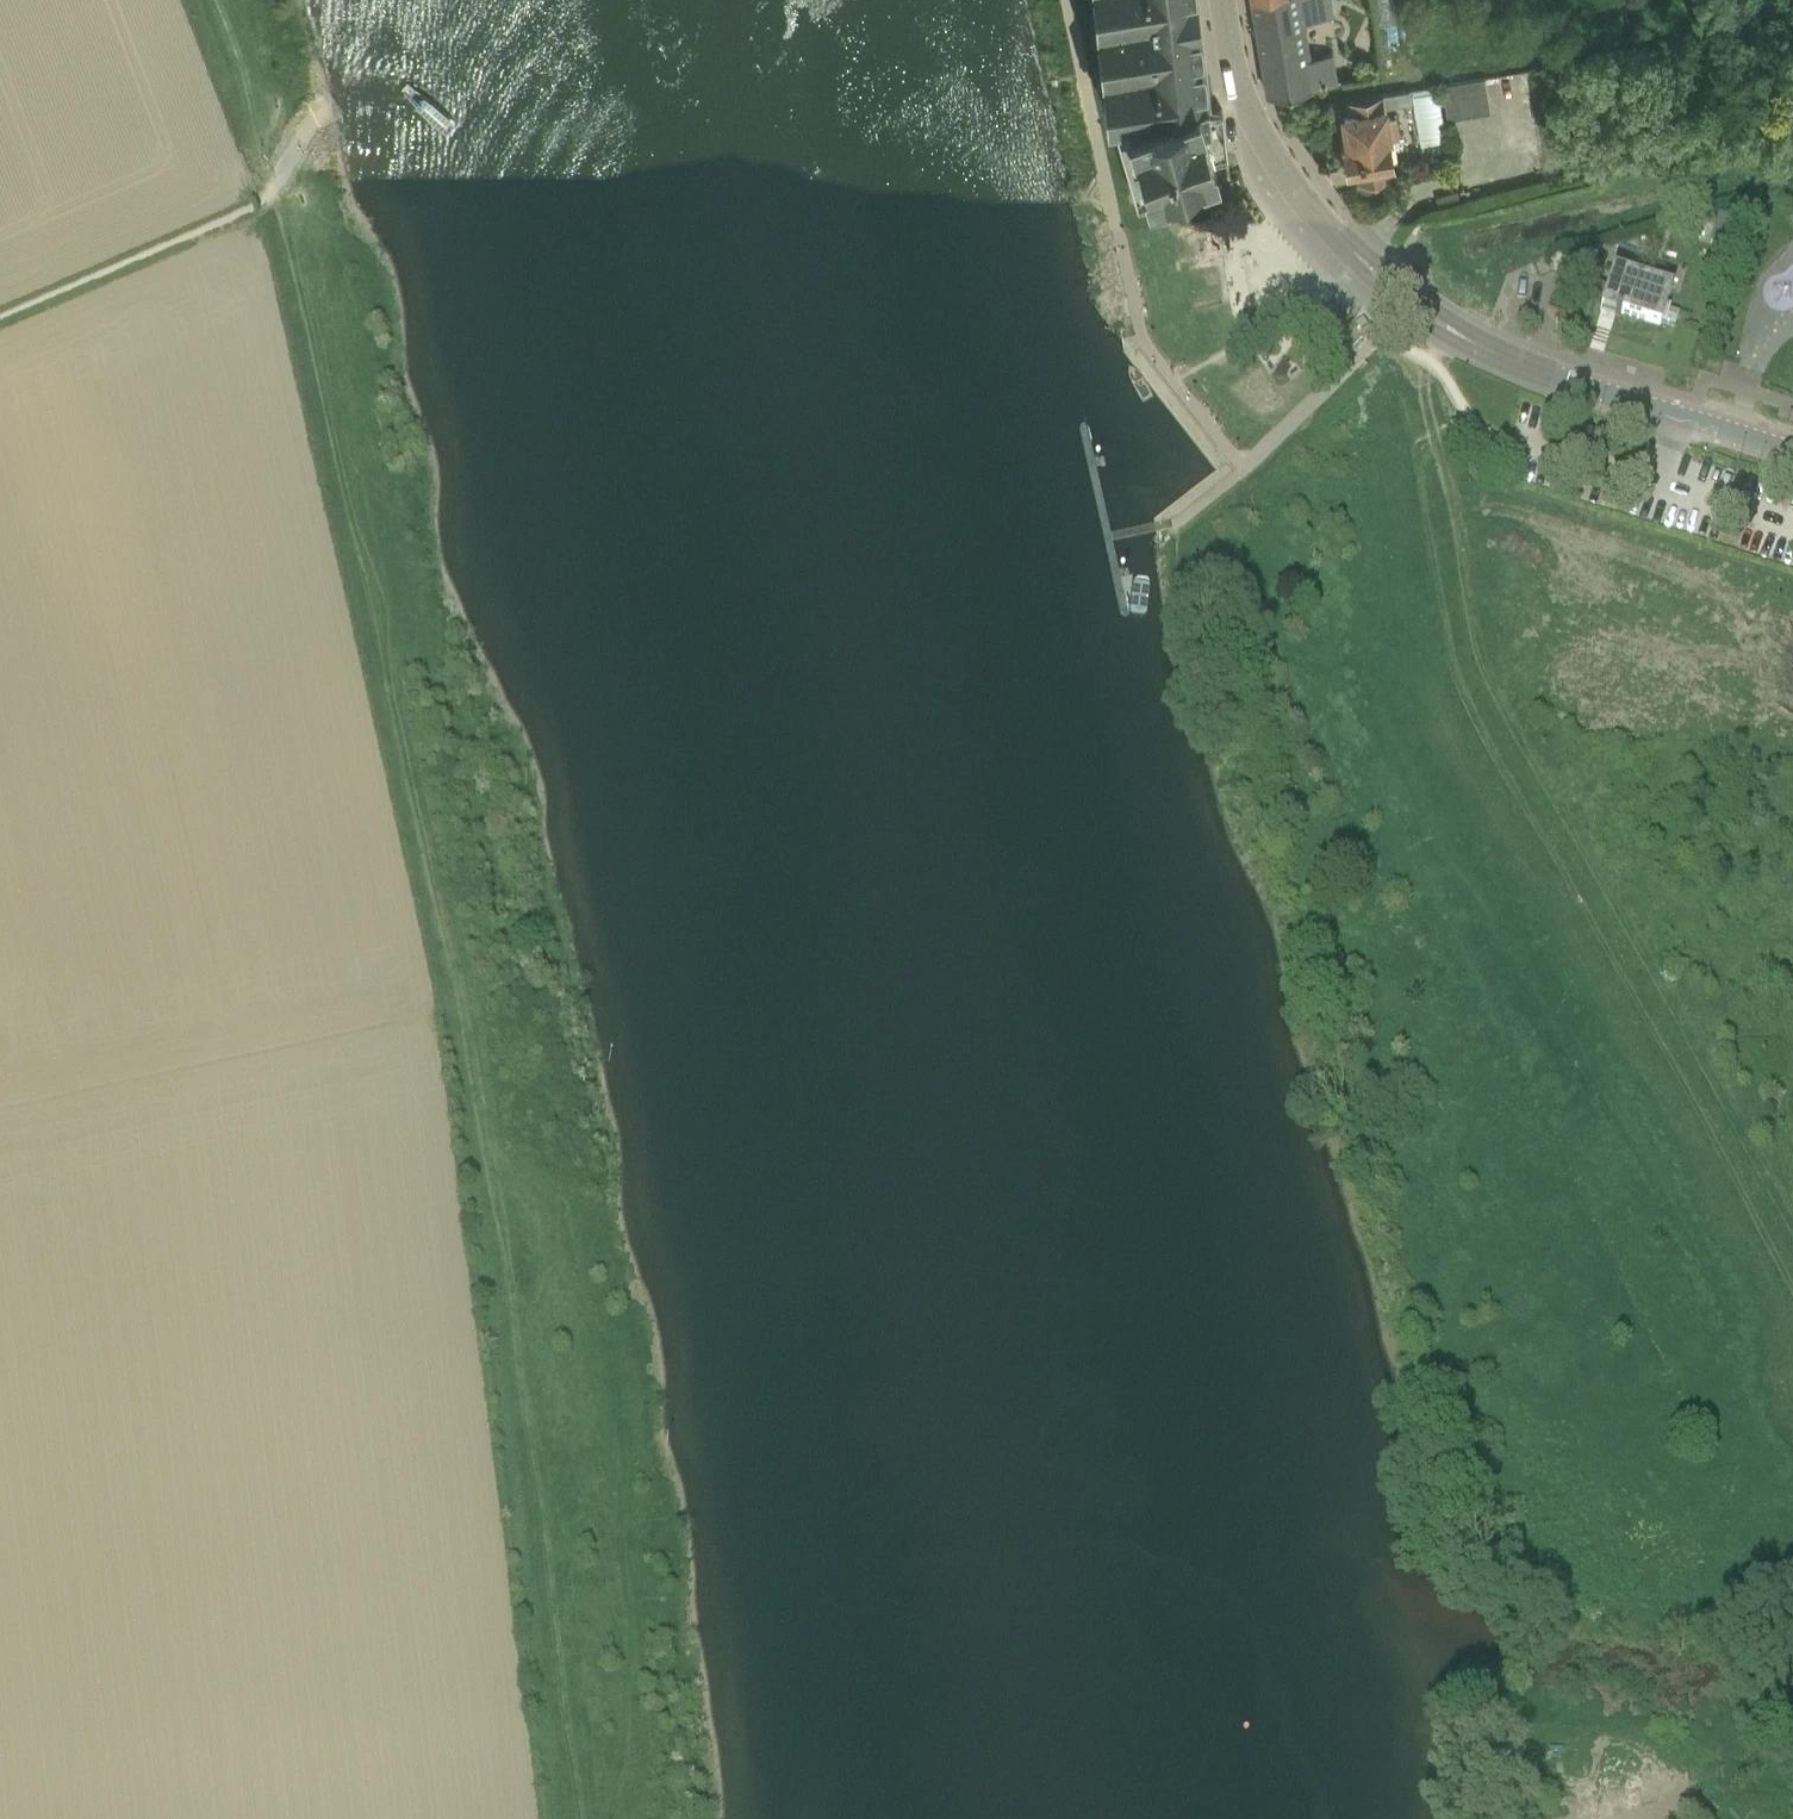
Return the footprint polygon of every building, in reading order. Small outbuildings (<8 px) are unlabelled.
[(1099,56),(1202,45),(1199,21),(1200,21),(1198,0),(1093,0),(1099,56)] [(1269,91),(1338,79),(1333,50),(1311,54),(1305,20),(1335,15),(1332,0),(1253,0),(1268,91),(1269,91)] [(1099,56),(1102,82),(1105,112),(1111,112),(1208,101),(1202,45),(1099,56)] [(1486,74),(1447,78),(1451,113),(1490,109),(1486,74)] [(1410,88),(1392,91),(1394,104),(1412,101),(1410,88)] [(1418,126),(1442,123),(1439,89),(1415,91),(1418,126)] [(1361,181),(1389,176),(1387,164),(1395,163),(1391,137),(1400,136),(1397,115),(1390,116),(1388,105),(1394,104),(1392,91),(1349,98),(1351,111),(1345,113),(1347,131),(1343,132),(1346,148),(1342,148),(1344,167),(1358,164),(1361,181)] [(1136,199),(1173,188),(1172,187),(1192,181),(1192,180),(1205,176),(1201,162),(1226,154),(1226,155),(1229,155),(1223,106),(1209,109),(1208,101),(1111,112),(1136,199)] [(1717,216),(1709,243),(1720,246),(1728,220),(1717,216)] [(1205,256),(1196,258),(1193,258),(1195,270),(1215,267),(1222,266),(1221,263),(1226,262),(1225,254),(1223,254),(1222,246),(1204,248),(1205,256)] [(1659,328),(1661,324),(1675,329),(1680,313),(1665,309),(1667,306),(1671,290),(1644,281),(1613,271),(1607,289),(1590,284),(1585,302),(1602,307),(1600,312),(1601,313),(1602,312),(1614,316),(1614,317),(1620,318),(1621,316),(1659,328)]
